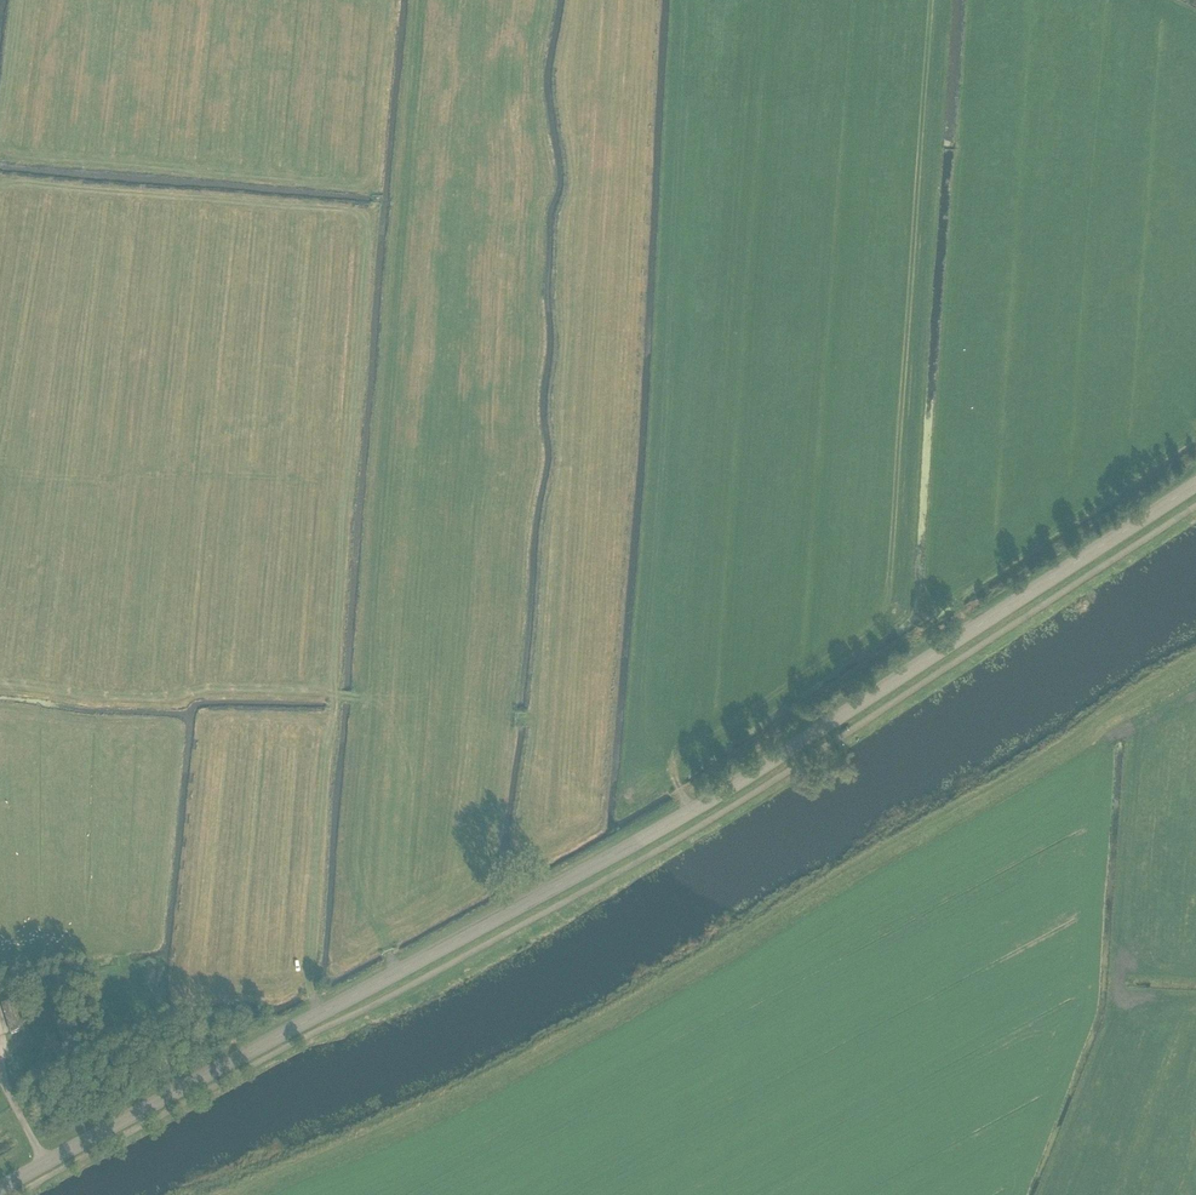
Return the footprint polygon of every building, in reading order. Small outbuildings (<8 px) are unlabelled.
[(2,1004),(11,1033),(25,1027),(16,1000),(2,1004)]
